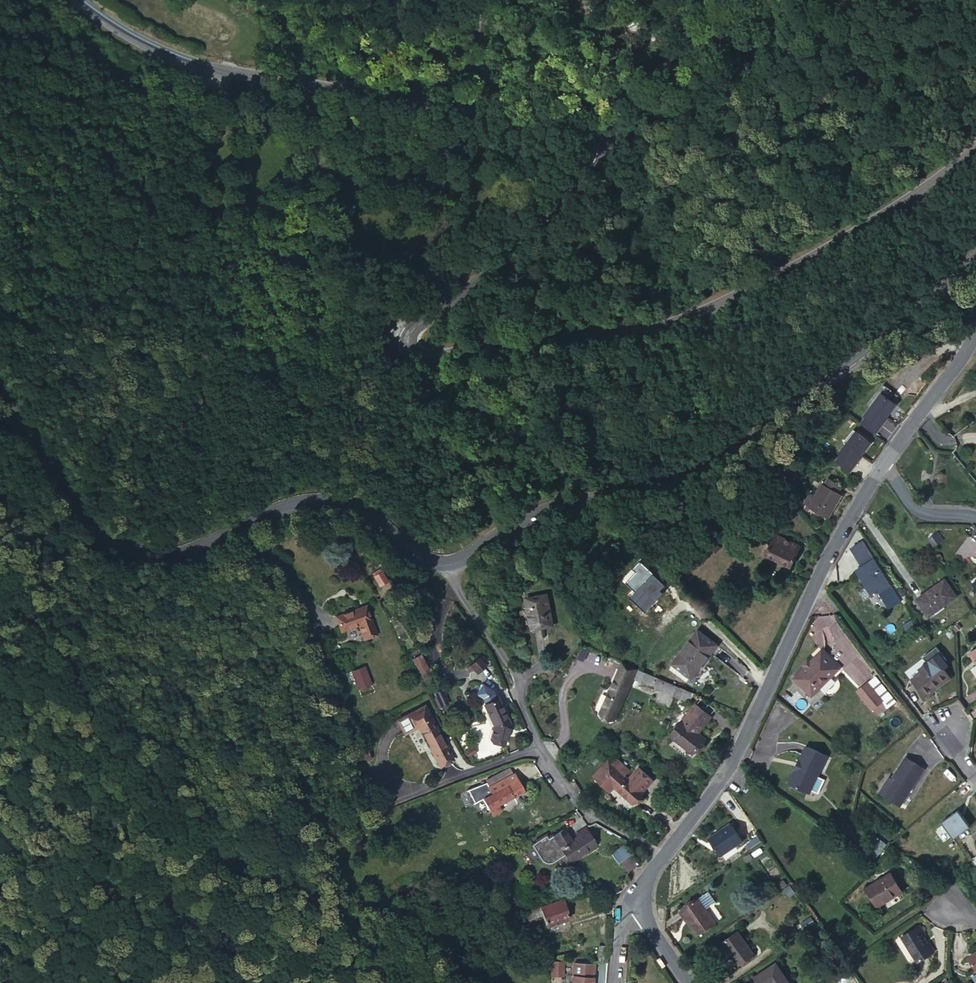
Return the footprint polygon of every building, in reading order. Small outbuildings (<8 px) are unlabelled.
[(867,406),(868,407),(878,393),(893,404),(899,397),(883,385),(867,406)] [(864,416),(859,423),(875,435),(885,422),(884,421),(895,406),(893,404),(878,393),(868,407),(862,415),(864,416)] [(839,455),(834,461),(848,472),(859,459),(857,457),(860,454),(868,443),(853,431),(837,454),(839,455)] [(808,508),(815,512),(820,515),(826,518),(841,495),(837,492),(840,485),(827,478),(824,484),(822,484),(814,496),(808,493),(802,502),(809,506),(808,508)] [(775,535),(765,555),(789,566),(799,546),(775,535)] [(938,536),(930,541),(934,547),(942,542),(938,536)] [(878,592),(888,609),(899,602),(861,540),(850,547),(862,566),(856,570),(872,596),(878,592)] [(709,547),(713,551),(718,545),(715,541),(709,547)] [(943,579),(923,594),(915,599),(928,617),(956,596),(943,579)] [(546,594),(525,599),(532,629),(552,625),(546,594)] [(364,605),(334,616),(340,631),(357,625),(362,639),(375,634),(364,605)] [(674,621),(668,626),(675,634),(681,628),(674,621)] [(671,663),(672,664),(679,670),(676,674),(685,682),(689,677),(690,678),(717,644),(698,630),(671,663)] [(809,662),(804,666),(793,678),(811,696),(839,668),(820,650),(809,662)] [(478,660),(469,667),(476,676),(485,669),(478,660)] [(937,660),(910,680),(924,697),(950,677),(937,660)] [(635,668),(621,662),(615,677),(629,682),(635,668)] [(679,670),(672,664),(669,669),(676,674),(679,670)] [(677,687),(644,672),(640,682),(674,695),(677,687)] [(629,682),(615,677),(605,700),(619,706),(629,682)] [(867,681),(856,690),(871,709),(872,708),(881,700),(882,700),(867,681)] [(688,701),(692,693),(677,687),(674,695),(688,701)] [(439,690),(433,692),(436,699),(442,697),(439,690)] [(480,697),(484,705),(497,698),(493,691),(480,697)] [(497,698),(484,705),(494,726),(490,740),(504,743),(509,725),(497,698)] [(619,706),(605,700),(599,715),(613,720),(619,706)] [(881,700),(872,708),(877,714),(886,706),(881,700)] [(693,738),(696,734),(710,716),(695,704),(677,727),(676,727),(669,735),(693,755),(701,745),(693,738)] [(398,720),(426,710),(424,706),(398,720)] [(451,760),(426,710),(398,720),(404,731),(418,724),(439,766),(451,760)] [(704,740),(696,734),(693,738),(701,745),(704,740)] [(805,744),(798,759),(798,758),(794,768),(787,782),(790,783),(808,746),(805,744)] [(827,755),(808,746),(790,783),(807,791),(810,790),(827,755)] [(904,757),(880,794),(898,806),(922,769),(904,757)] [(607,760),(593,776),(609,792),(614,787),(632,804),(643,793),(640,791),(651,779),(638,767),(627,779),(607,760)] [(488,786),(512,774),(509,767),(485,780),(486,782),(488,786)] [(488,786),(489,789),(491,792),(481,797),(482,798),(491,815),(496,812),(493,806),(523,791),(514,773),(512,774),(488,786)] [(488,786),(486,782),(466,789),(473,802),(482,798),(481,797),(491,792),(489,789),(488,786)] [(954,840),(970,829),(958,811),(942,822),(954,840)] [(729,823),(707,839),(719,857),(742,841),(729,823)] [(564,827),(546,839),(554,851),(556,850),(559,848),(569,863),(579,857),(578,856),(595,845),(584,828),(575,834),(576,836),(571,839),(564,827)] [(878,833),(862,855),(872,864),(888,840),(878,833)] [(620,864),(633,854),(626,845),(613,854),(620,864)] [(567,865),(569,863),(559,848),(556,850),(567,865)] [(890,873),(865,888),(877,906),(901,892),(890,873)] [(704,893),(695,899),(703,910),(711,903),(704,893)] [(539,906),(542,914),(545,926),(568,919),(562,899),(539,906)] [(695,899),(680,910),(688,921),(697,934),(712,924),(703,910),(695,899)] [(539,906),(525,911),(527,919),(542,914),(539,906)] [(688,921),(680,910),(678,911),(685,922),(688,921)] [(931,953),(926,945),(921,936),(924,934),(919,926),(901,937),(916,962),(931,953)] [(737,932),(721,942),(737,965),(752,954),(737,932)] [(598,945),(597,961),(606,962),(607,946),(598,945)] [(968,958),(975,970),(975,952),(968,958)] [(660,958),(657,960),(662,968),(665,966),(660,958)] [(551,961),(551,975),(561,976),(562,961),(551,961)] [(574,961),(572,976),(592,978),(593,963),(574,961)] [(754,977),(757,982),(789,982),(775,963),(754,977)]
